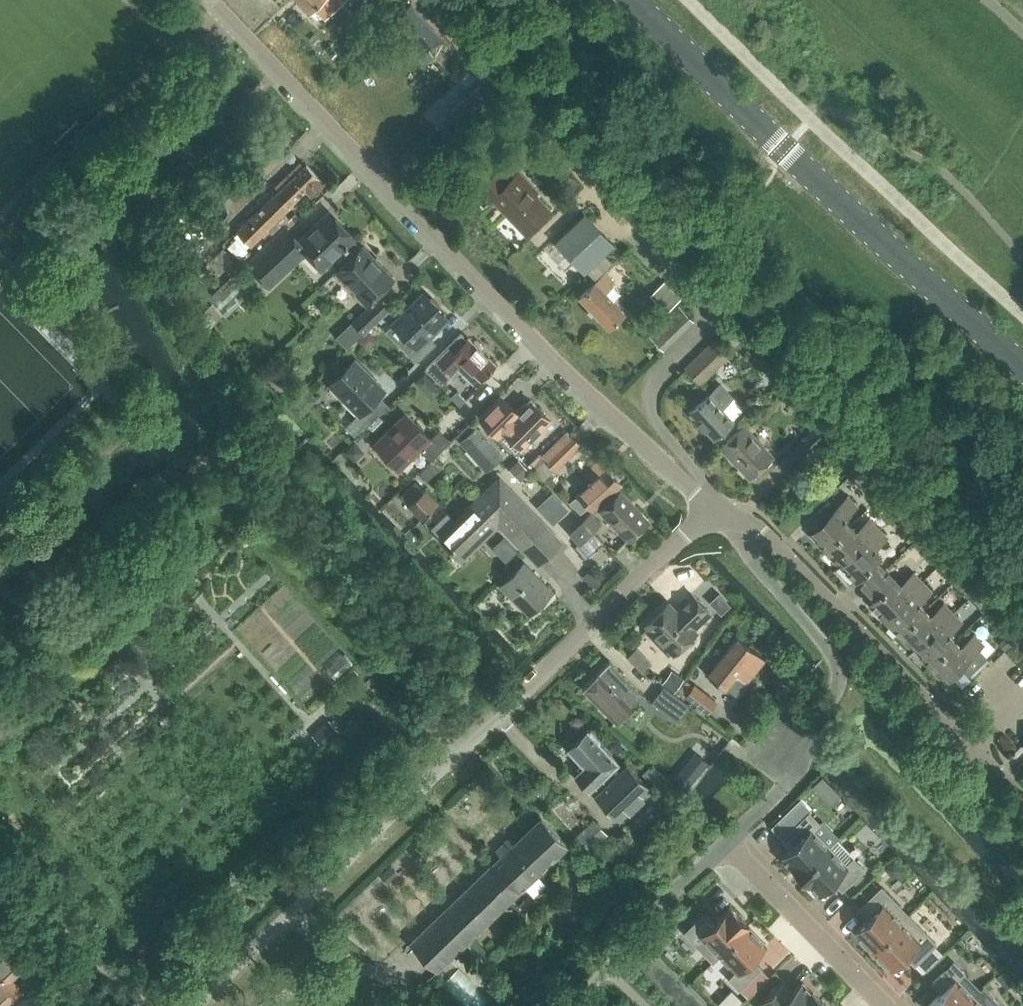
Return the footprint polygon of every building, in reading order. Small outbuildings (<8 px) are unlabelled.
[(309,11),(314,6),(324,16),(341,0),(299,0),(309,11)] [(177,17),(170,10),(166,13),(173,20),(177,17)] [(261,176),(282,156),(270,143),(248,164),(241,156),(212,184),(235,208),(264,180),(261,176)] [(288,204),(305,188),(311,195),(324,183),(303,162),(277,186),(280,190),(238,229),(250,243),(267,228),(283,213),(290,206),(288,204)] [(526,235),(550,212),(529,189),(533,186),(520,172),(508,183),(498,172),(477,191),(489,204),(493,200),(526,235)] [(343,253),(357,241),(330,212),(298,241),(286,228),(276,236),(248,263),(270,287),(307,252),(324,270),(331,263),(338,271),(350,260),(343,253)] [(616,243),(585,212),(557,239),(587,271),(616,243)] [(290,219),(283,213),(267,228),(276,236),(286,228),(283,226),(290,219)] [(393,280),(362,247),(357,241),(343,253),(350,260),(338,271),(336,272),(366,305),(393,280)] [(197,260),(219,283),(228,275),(205,252),(197,260)] [(210,293),(183,260),(169,272),(196,305),(210,293)] [(254,289),(239,272),(231,279),(246,296),(254,289)] [(624,313),(605,292),(615,283),(605,272),(580,296),(609,327),(624,313)] [(680,299),(663,281),(650,293),(668,311),(680,299)] [(238,309),(220,289),(211,298),(228,317),(238,309)] [(447,319),(425,296),(395,325),(417,348),(410,354),(419,363),(438,346),(428,337),(447,319)] [(365,331),(387,309),(377,299),(355,321),(365,331)] [(664,349),(692,322),(679,307),(650,334),(664,349)] [(375,343),(376,336),(372,332),(365,331),(360,336),(359,342),(364,346),(370,347),(375,343)] [(496,364),(468,337),(456,349),(450,344),(426,368),(442,384),(458,367),(474,383),(479,378),(481,379),(496,364)] [(698,382),(728,354),(713,339),(684,367),(698,382)] [(384,391),(354,361),(332,382),(360,411),(345,426),(354,436),(388,404),(380,395),(384,391)] [(415,381),(432,399),(442,389),(425,372),(415,381)] [(733,420),(722,407),(729,398),(717,386),(688,413),(713,439),(733,420)] [(457,389),(451,395),(460,404),(466,398),(457,389)] [(521,448),(550,419),(530,399),(517,411),(499,393),(477,416),(498,436),(499,436),(496,433),(501,428),(521,448)] [(430,461),(451,441),(440,430),(429,440),(405,415),(374,445),(400,471),(421,451),(430,461)] [(772,457),(743,426),(720,447),(749,478),(772,457)] [(502,458),(475,429),(460,444),(487,472),(502,458)] [(794,466),(821,439),(812,430),(785,456),(794,466)] [(555,471),(582,445),(571,433),(533,469),(543,479),(553,469),(555,471)] [(520,458),(512,467),(524,476),(531,467),(520,458)] [(427,480),(438,470),(431,462),(420,472),(427,480)] [(611,496),(620,487),(597,463),(585,474),(591,480),(575,495),(576,495),(567,503),(580,517),(588,509),(591,513),(598,507),(611,496)] [(548,487),(536,476),(526,485),(538,497),(548,487)] [(560,542),(501,479),(440,537),(459,557),(497,522),(537,564),(560,542)] [(439,503),(426,489),(424,490),(416,482),(401,496),(422,519),(439,503)] [(568,510),(549,489),(534,502),(553,523),(568,510)] [(646,525),(619,495),(614,499),(611,496),(598,507),(601,511),(599,513),(626,543),(646,525)] [(824,549),(850,523),(844,517),(856,506),(847,496),(809,533),(824,549)] [(601,523),(591,513),(581,522),(591,532),(601,523)] [(839,565),(878,528),(869,519),(857,531),(850,523),(824,549),(839,565)] [(601,545),(591,533),(581,523),(569,534),(579,545),(575,548),(586,560),(601,545)] [(880,575),(871,566),(882,556),(875,548),(886,537),(878,528),(839,565),(855,581),(856,580),(864,589),(880,575)] [(504,537),(497,544),(511,558),(517,551),(504,537)] [(550,593),(523,564),(501,585),(528,614),(550,593)] [(885,619),(922,582),(914,574),(902,586),(894,578),(888,584),(880,575),(864,589),(873,598),(869,603),(885,619)] [(899,634),(925,610),(919,603),(931,591),(922,582),(885,619),(899,634)] [(696,628),(712,613),(690,590),(674,605),(669,600),(643,624),(646,627),(643,629),(668,655),(670,652),(673,655),(698,630),(696,628)] [(721,593),(711,602),(720,612),(730,603),(721,593)] [(914,650),(953,613),(944,604),(932,617),(925,610),(899,634),(914,650)] [(930,666),(955,640),(948,633),(961,621),(953,613),(914,650),(930,666)] [(945,681),(960,667),(968,675),(986,656),(979,648),(983,644),(974,635),(962,647),(955,640),(930,666),(945,681)] [(746,683),(764,660),(735,637),(726,650),(730,653),(711,677),(727,689),(737,677),(746,683)] [(643,671),(651,662),(637,647),(628,655),(643,671)] [(642,692),(609,661),(583,689),(616,720),(642,692)] [(717,700),(694,683),(684,695),(707,713),(717,700)] [(724,729),(690,703),(690,704),(664,685),(652,701),(678,721),(674,727),(707,752),(724,729)] [(621,821),(652,791),(628,767),(614,780),(607,773),(617,763),(588,734),(570,751),(583,764),(578,768),(582,772),(578,777),(591,790),(594,787),(599,792),(596,795),(621,821)] [(697,753),(676,779),(688,789),(709,763),(697,753)] [(670,786),(657,774),(653,778),(666,790),(670,786)] [(829,847),(828,845),(812,829),(819,822),(809,812),(782,838),(791,848),(782,856),(791,866),(800,875),(829,847)] [(603,839),(608,833),(593,818),(576,835),(597,856),(608,845),(603,839)] [(526,887),(538,875),(568,846),(542,820),(514,846),(509,841),(497,852),(503,858),(400,957),(426,983),(526,887)] [(842,889),(864,868),(853,858),(846,865),(829,847),(800,875),(809,884),(819,894),(833,880),(842,889)] [(387,884),(399,873),(392,865),(380,876),(387,884)] [(534,895),(546,883),(538,875),(526,887),(534,895)] [(873,950),(909,915),(881,887),(860,907),(869,917),(855,931),(873,950)] [(712,960),(748,925),(730,906),(715,921),(706,911),(685,932),(712,960)] [(915,964),(936,943),(909,915),(873,950),(891,968),(905,954),(915,964)] [(761,967),(752,958),(766,944),(748,926),(748,925),(712,960),(713,961),(720,954),(736,971),(729,978),(739,988),(761,967)] [(27,962),(0,933),(0,1005),(5,1005),(21,991),(9,978),(27,962)] [(957,979),(964,972),(954,961),(932,982),(941,992),(927,1005),(964,1005),(974,996),(957,979)] [(459,968),(442,984),(463,1005),(481,1005),(488,1000),(459,968)] [(526,988),(516,979),(509,987),(520,996),(526,988)] [(821,1000),(812,990),(811,991),(802,981),(794,990),(784,980),(758,1005),(814,1005),(821,1000)] [(974,996),(964,1005),(983,1005),(974,996)]
